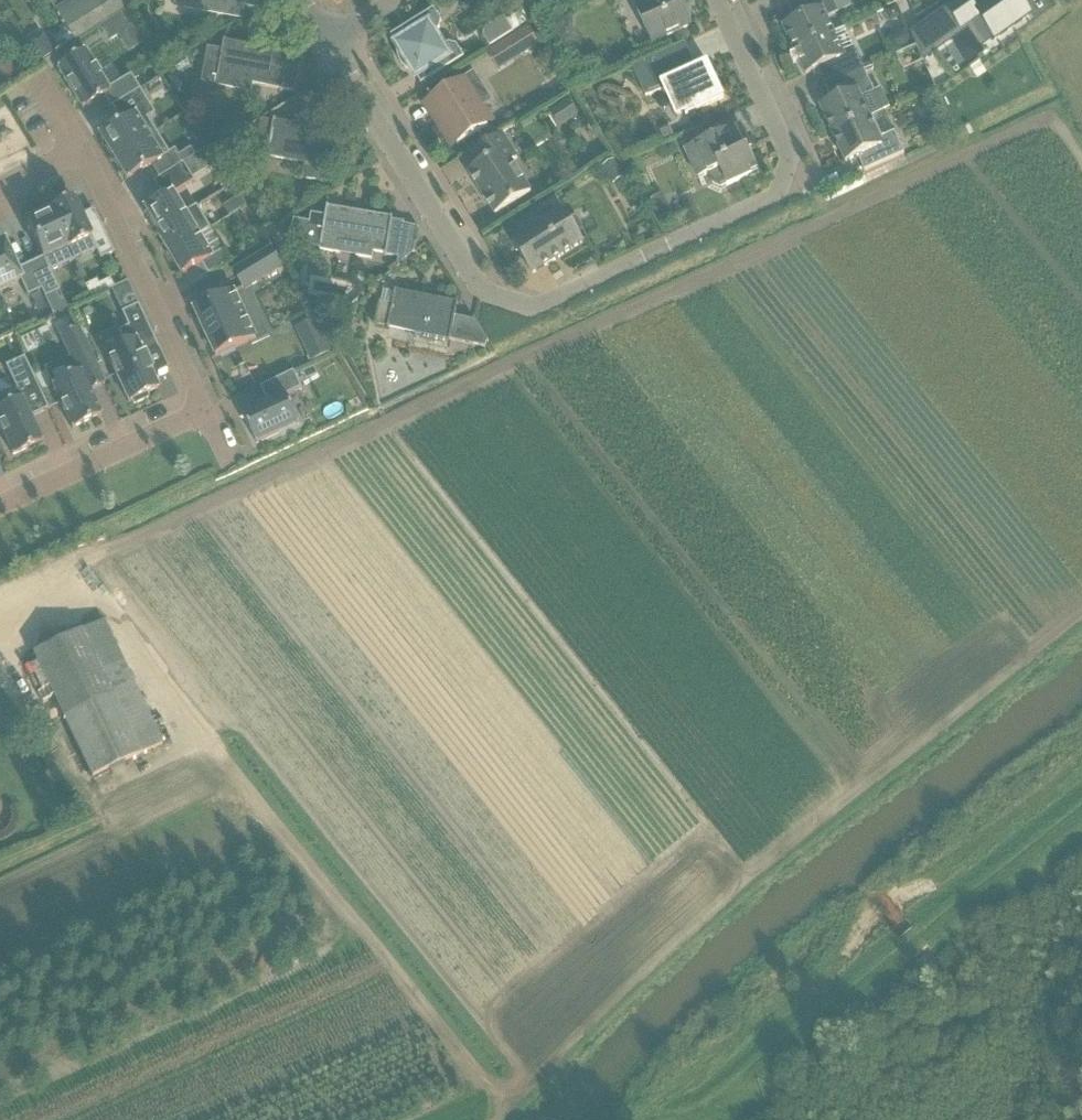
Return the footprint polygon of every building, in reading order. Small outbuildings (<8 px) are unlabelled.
[(107,21),(94,0),(69,0),(53,10),(73,42),(107,21)] [(141,0),(94,0),(107,21),(141,0)] [(242,3),(243,0),(184,0),(182,10),(239,21),(241,8),(242,3)] [(482,5),(494,24),(504,18),(493,0),(490,0),(482,5)] [(671,35),(691,26),(689,22),(691,17),(687,8),(682,7),(679,0),(635,0),(639,8),(637,9),(653,43),(671,35)] [(788,4),(796,22),(784,27),(795,51),(834,34),(827,19),(838,13),(835,5),(833,0),(795,0),(788,4)] [(911,33),(924,63),(925,62),(924,62),(922,58),(980,18),(995,39),(996,40),(1031,15),(1020,0),(985,0),(975,7),(970,0),(957,0),(911,33)] [(897,6),(886,11),(889,18),(895,20),(902,17),(897,6)] [(412,73),(414,73),(421,85),(464,57),(456,45),(449,44),(437,51),(428,36),(440,29),(441,21),(434,9),(391,36),(398,47),(397,51),(397,54),(399,60),(400,61),(400,63),(401,64),(406,70),(409,71),(411,72),(412,73)] [(490,48),(514,33),(530,22),(522,10),(506,20),(504,18),(494,24),(485,30),(483,37),(490,48)] [(125,11),(102,25),(103,28),(111,40),(130,28),(134,26),(125,11)] [(572,15),(548,17),(549,34),(573,33),(572,15)] [(530,27),(511,39),(523,58),(542,46),(530,27)] [(844,56),(834,34),(795,51),(806,75),(818,70),(826,88),(864,71),(856,51),(844,56)] [(47,41),(33,49),(41,62),(54,54),(47,41)] [(290,53),(268,49),(224,41),(222,50),(207,47),(201,82),(217,86),(216,86),(251,93),(252,86),(273,90),(295,94),(302,59),(289,56),(290,53)] [(664,52),(632,67),(647,98),(664,90),(672,87),(685,116),(686,116),(704,107),(724,98),(708,63),(696,68),(684,43),(664,52)] [(85,52),(58,68),(82,108),(102,95),(110,107),(111,107),(139,90),(130,76),(107,90),(85,52)] [(821,108),(833,135),(870,119),(861,99),(875,93),(864,71),(826,88),(833,103),(821,108)] [(488,126),(478,110),(492,101),(474,73),(465,79),(444,92),(426,104),(435,119),(440,116),(458,145),(488,126)] [(44,86),(4,108),(11,121),(51,99),(44,86)] [(121,123),(99,136),(112,158),(154,132),(146,119),(153,114),(139,90),(111,107),(121,123)] [(550,111),(560,128),(579,116),(568,99),(550,111)] [(266,156),(266,158),(279,161),(323,169),(345,173),(349,151),(336,149),(339,133),(318,129),(273,120),(272,121),(260,119),(254,153),(266,156)] [(864,172),(885,163),(905,154),(895,132),(880,139),(870,119),(833,135),(846,163),(858,157),(864,172)] [(0,125),(0,153),(21,145),(11,120),(0,125)] [(685,149),(689,159),(699,179),(708,175),(712,184),(721,188),(727,186),(727,187),(758,172),(737,126),(717,135),(685,149)] [(669,127),(660,131),(664,139),(672,135),(669,127)] [(167,154),(154,132),(112,158),(125,180),(149,165),(157,180),(182,165),(177,157),(173,150),(167,154)] [(496,216),(514,204),(531,194),(512,162),(518,159),(502,134),(472,153),(480,165),(469,173),(496,216)] [(231,140),(214,151),(226,170),(243,159),(231,140)] [(191,149),(177,157),(182,165),(183,164),(195,157),(191,149)] [(144,210),(157,231),(185,214),(173,194),(194,182),(183,164),(182,165),(157,180),(152,183),(162,199),(144,210)] [(112,254),(92,210),(80,216),(74,201),(49,212),(72,261),(94,251),(99,260),(112,254)] [(185,214),(157,231),(170,252),(198,235),(210,229),(197,207),(185,214)] [(305,227),(301,248),(320,251),(340,254),(356,257),(372,260),(373,255),(399,259),(405,223),(393,221),(393,218),(371,214),(328,207),(326,217),(311,215),(309,227),(305,227)] [(582,227),(578,219),(572,218),(569,220),(563,211),(544,223),(539,216),(527,224),(508,235),(533,275),(583,243),(577,234),(581,232),(582,227)] [(49,272),(72,261),(49,212),(25,222),(41,259),(28,265),(40,291),(41,294),(43,298),(58,292),(49,272)] [(198,235),(170,252),(183,275),(202,264),(209,275),(230,262),(224,251),(212,258),(198,235)] [(0,243),(0,291),(20,282),(26,297),(31,295),(40,291),(28,265),(16,270),(3,242),(0,243)] [(270,251),(234,272),(245,290),(281,268),(282,267),(272,249),(270,251)] [(109,279),(98,285),(102,293),(113,288),(109,279)] [(52,317),(43,298),(41,294),(40,291),(31,295),(26,297),(39,323),(52,317)] [(451,341),(451,340),(486,348),(487,344),(489,343),(475,319),(472,321),(456,317),(458,303),(396,291),(393,306),(381,303),(376,325),(376,326),(451,341)] [(234,293),(196,311),(217,356),(255,339),(234,293)] [(320,297),(317,315),(334,318),(338,301),(320,297)] [(125,346),(107,354),(129,401),(132,400),(134,404),(146,398),(144,394),(156,389),(148,372),(150,372),(143,355),(157,349),(137,306),(122,313),(128,328),(118,333),(125,346)] [(78,374),(53,386),(72,427),(99,414),(87,389),(103,382),(78,329),(61,337),(78,374)] [(323,348),(316,336),(285,353),(292,365),(323,348)] [(0,400),(0,426),(13,455),(40,443),(29,417),(46,409),(23,359),(6,367),(18,392),(0,400)] [(269,404),(245,415),(257,442),(298,423),(285,396),(301,388),(294,372),(261,388),(269,404)] [(179,458),(187,473),(200,466),(192,451),(179,458)] [(102,621),(53,645),(33,654),(92,778),(112,768),(161,745),(102,621)]
